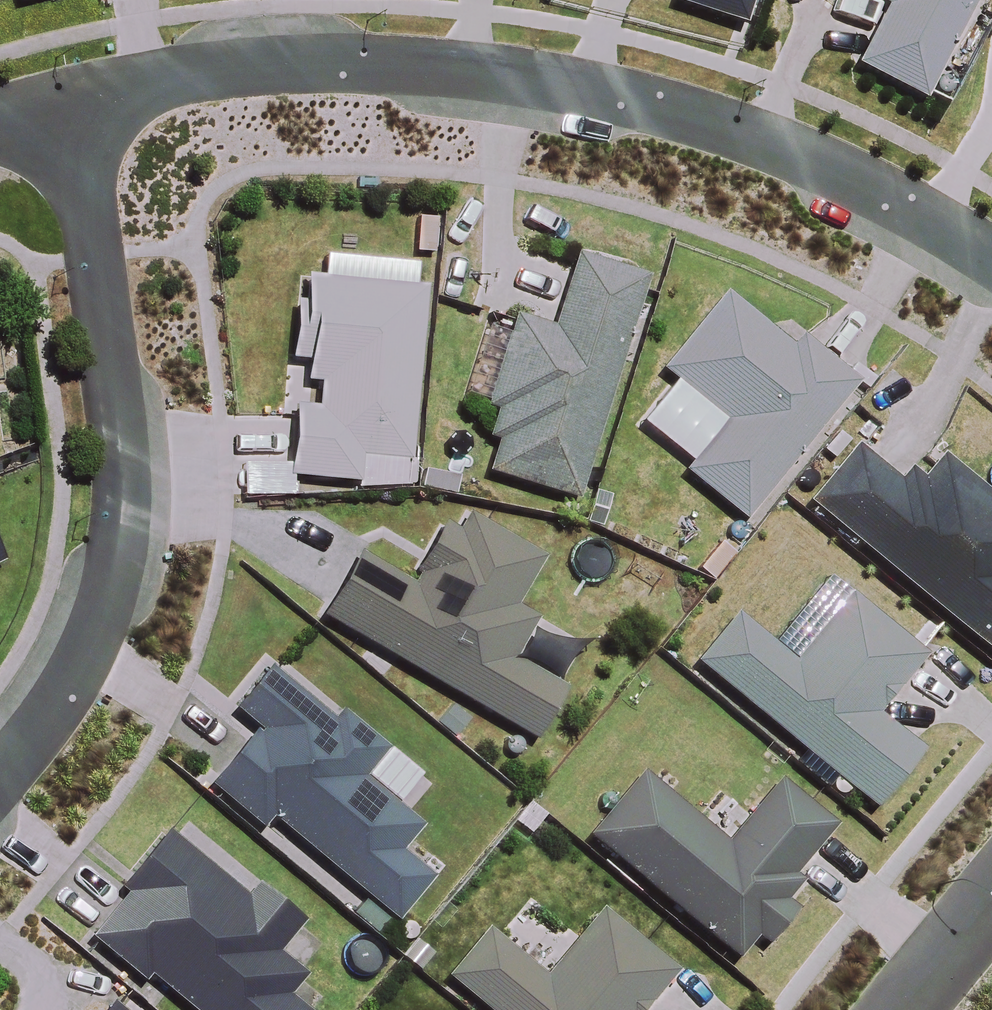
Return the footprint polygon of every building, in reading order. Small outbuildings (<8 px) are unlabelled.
[(670,3),(738,26),(746,0),(671,0),(670,3)] [(883,8),(853,68),(922,103),(975,0),(867,0),(883,8)] [(292,409),(284,482),(354,489),(355,482),(395,486),(397,465),(406,466),(425,287),(413,286),(415,265),(321,255),(319,276),(304,274),(300,307),(295,306),(290,360),(307,362),(305,383),(318,385),(315,411),(292,409)] [(548,329),(511,317),(482,410),(492,413),(483,441),(494,444),(484,475),(573,503),(644,278),(572,255),(548,329)] [(722,297),(660,374),(721,423),(679,474),(742,525),(855,385),(797,338),(787,350),(722,297)] [(804,506),(991,658),(991,502),(938,459),(919,483),(906,473),(898,482),(853,446),(804,506)] [(358,556),(321,619),(532,742),(561,693),(508,662),(532,622),(510,609),(539,560),(466,517),(456,535),(440,526),(410,577),(414,579),(410,586),(358,556)] [(924,657),(847,594),(790,663),(733,616),(693,665),(870,809),(916,753),(874,718),(924,657)] [(266,672),(231,715),(252,732),(206,788),(258,832),(267,821),(393,925),(430,880),(398,854),(418,829),(359,780),(382,751),(337,714),(329,724),(266,672)] [(722,845),(640,776),(588,838),(732,958),(751,936),(764,947),(794,912),(784,903),(802,882),(794,876),(834,829),(776,781),(722,845)] [(89,941),(176,1009),(300,1009),(287,1000),(304,978),(277,955),(302,924),(254,885),(244,898),(165,836),(119,892),(125,897),(89,941)] [(484,932),(444,980),(480,1009),(643,1009),(673,974),(598,912),(542,980),(484,932)]
